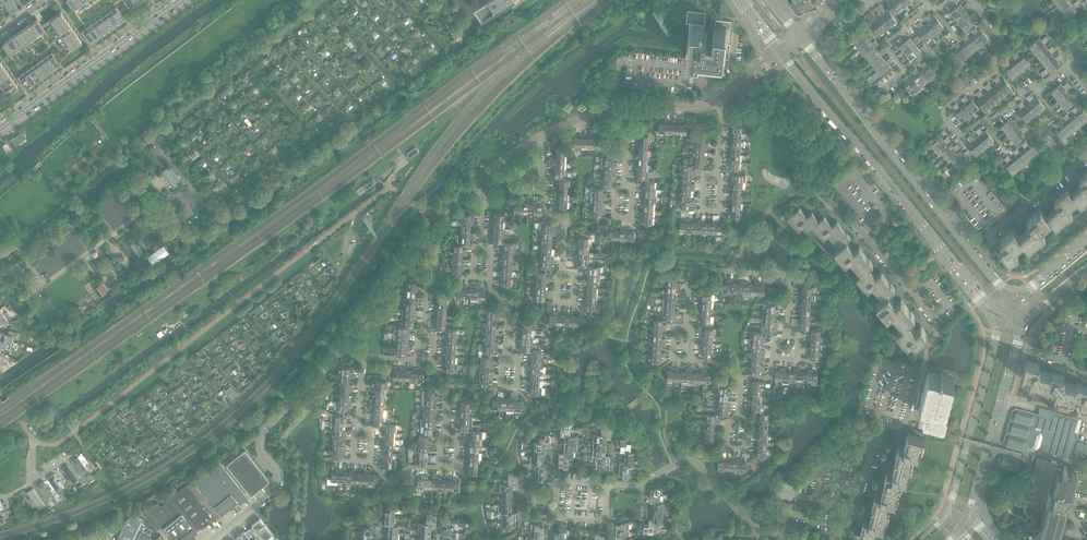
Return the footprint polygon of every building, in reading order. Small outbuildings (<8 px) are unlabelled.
[(77,13),(77,14),(78,14),(98,0),(67,0),(77,13)] [(130,7),(131,8),(135,5),(142,0),(125,0),(130,7)] [(475,29),(517,0),(455,0),(475,29)] [(899,11),(890,0),(886,0),(889,3),(887,5),(894,14),(899,11)] [(899,11),(903,7),(898,0),(890,0),(899,11)] [(1057,5),(1061,10),(1071,2),(1069,0),(1064,0),(1057,5)] [(1064,14),(1078,3),(1077,1),(1073,4),(1071,2),(1061,10),(1064,14)] [(18,8),(18,7),(14,2),(7,7),(11,13),(13,11),(14,11),(18,8)] [(955,17),(969,5),(967,3),(963,7),(961,4),(951,12),(955,17)] [(1076,8),(1080,5),(1078,3),(1064,14),(1068,19),(1071,17),(1072,18),(1075,16),(1074,14),(1078,11),(1076,8)] [(966,11),(971,7),(969,5),(955,17),(958,21),(968,13),(966,11)] [(125,19),(119,10),(116,6),(115,6),(115,7),(111,10),(113,13),(120,23),(125,19)] [(889,11),(887,12),(883,8),(881,10),(892,24),(897,20),(889,11)] [(120,23),(113,13),(111,10),(106,13),(108,16),(115,26),(120,23)] [(705,29),(706,12),(688,10),(687,22),(690,22),(690,30),(693,30),(692,35),(691,35),(689,55),(700,56),(700,52),(702,53),(702,51),(705,52),(709,52),(709,54),(720,56),(720,55),(724,55),(724,58),(729,59),(731,43),(726,43),(727,36),(730,36),(731,21),(716,19),(714,37),(707,36),(708,29),(705,29)] [(888,28),(892,24),(881,10),(878,12),(882,16),(880,18),(888,28)] [(46,35),(47,34),(48,34),(52,31),(54,35),(57,39),(63,47),(66,51),(67,53),(66,53),(67,53),(82,42),(60,12),(45,23),(42,25),(37,19),(2,43),(10,54),(13,59),(14,58),(17,56),(21,53),(26,50),(30,47),(34,44),(38,41),(42,38),(46,35)] [(373,12),(366,18),(371,24),(378,17),(373,12)] [(962,25),(976,14),(974,12),(970,16),(968,13),(958,21),(962,25)] [(115,26),(108,16),(106,13),(101,17),(103,20),(110,30),(115,26)] [(936,17),(933,19),(929,14),(927,16),(939,30),(944,26),(936,17)] [(973,19),(978,16),(976,14),(962,25),(966,30),(975,22),(973,19)] [(880,18),(878,20),(874,16),(872,18),(883,31),(888,28),(880,18)] [(935,34),(939,30),(927,16),(925,18),(929,22),(927,24),(935,34)] [(110,30),(103,20),(101,17),(96,20),(99,23),(106,33),(110,30)] [(442,17),(436,21),(439,26),(445,22),(442,17)] [(879,35),(883,31),(872,18),(870,20),(873,24),(871,26),(879,35)] [(106,33),(99,23),(96,20),(92,23),(94,26),(101,37),(106,33)] [(927,24),(924,26),(921,21),(918,23),(930,37),(935,34),(927,24)] [(101,37),(94,26),(92,23),(87,27),(89,30),(96,40),(101,37)] [(926,41),(930,37),(918,23),(917,25),(920,29),(918,31),(926,41)] [(96,40),(89,30),(87,27),(82,30),(81,30),(91,44),(96,40)] [(981,29),(979,32),(975,28),(973,29),(985,43),(989,39),(981,29)] [(303,29),(297,33),(301,38),(307,33),(303,29)] [(980,46),(985,43),(973,29),(971,31),(975,35),(972,37),(980,46)] [(375,30),(371,34),(376,39),(380,36),(375,30)] [(856,45),(870,34),(868,32),(864,35),(862,33),(853,41),(856,45)] [(868,39),(872,36),(870,34),(856,45),(860,49),(869,42),(868,39)] [(972,37),(970,39),(967,35),(965,36),(976,50),(980,46),(972,37)] [(971,54),(976,50),(965,36),(963,38),(966,42),(964,44),(971,54)] [(904,50),(918,39),(917,37),(912,40),(910,38),(900,46),(904,50)] [(1033,50),(1047,39),(1046,37),(1041,40),(1039,38),(1032,43),(1030,45),(1029,46),(1033,50)] [(915,44),(920,40),(918,39),(904,50),(907,55),(917,47),(915,44)] [(1044,44),(1049,41),(1047,39),(1033,50),(1037,55),(1046,47),(1044,44)] [(864,54),(877,43),(876,41),(872,44),(869,42),(860,49),(864,54)] [(964,44),(961,46),(958,42),(956,43),(967,57),(971,54),(964,44)] [(875,48),(879,45),(877,43),(864,54),(867,58),(877,50),(875,48)] [(962,61),(967,57),(956,43),(954,45),(957,49),(955,51),(962,61)] [(429,44),(423,48),(426,53),(432,48),(429,44)] [(291,45),(285,50),(289,54),(295,50),(291,45)] [(911,59),(925,47),(924,45),(919,49),(917,47),(907,55),(911,59)] [(1040,59),(1055,47),(1053,45),(1048,49),(1046,47),(1037,55),(1040,59)] [(922,53),(927,49),(925,47),(911,59),(915,64),(925,56),(922,53)] [(1056,49),(1055,47),(1040,59),(1044,64),(1054,56),(1051,53),(1056,49)] [(359,50),(354,55),(358,59),(363,54),(359,50)] [(871,63),(884,52),(883,50),(879,53),(877,50),(867,58),(871,63)] [(59,60),(55,55),(52,51),(52,52),(51,52),(47,55),(49,58),(56,68),(61,64),(59,60)] [(632,52),(628,57),(618,56),(614,84),(622,85),(624,66),(627,66),(625,86),(692,94),(692,88),(695,61),(683,60),(683,58),(632,52)] [(882,57),(886,53),(884,52),(871,63),(874,67),(884,59),(882,57)] [(1022,55),(1020,57),(1017,53),(1015,55),(1026,68),(1030,65),(1022,55)] [(1047,68),(1062,56),(1060,54),(1055,58),(1054,56),(1044,64),(1047,68)] [(56,68),(49,58),(47,55),(42,58),(44,61),(51,71),(56,68)] [(1021,72),(1026,68),(1015,55),(1013,56),(1016,60),(1013,62),(1021,72)] [(1059,62),(1063,58),(1062,56),(1047,68),(1051,73),(1061,65),(1059,62)] [(51,71),(44,61),(42,58),(41,59),(37,62),(40,65),(47,75),(51,71)] [(878,71),(891,60),(890,58),(886,62),(884,59),(874,67),(878,71)] [(889,66),(893,62),(891,60),(878,71),(882,76),(888,70),(890,72),(892,70),(891,68),(889,66)] [(1013,62),(1011,64),(1008,60),(1006,62),(1017,75),(1021,72),(1013,62)] [(3,98),(8,94),(18,87),(0,61),(0,94),(3,98)] [(931,63),(928,65),(925,61),(923,63),(934,77),(938,73),(931,63)] [(47,75),(40,65),(37,62),(33,65),(35,68),(42,78),(47,75)] [(1012,79),(1017,75),(1006,62),(1004,63),(1007,67),(1005,69),(1012,79)] [(929,80),(934,77),(923,63),(921,65),(924,68),(921,71),(929,80)] [(368,64),(361,68),(365,73),(371,69),(368,64)] [(42,78),(35,68),(33,65),(28,69),(30,72),(37,82),(42,78)] [(37,82),(30,72),(28,69),(26,69),(23,72),(25,75),(32,85),(37,82)] [(921,71),(919,72),(916,69),(914,70),(925,84),(929,80),(921,71)] [(277,70),(270,74),(274,79),(280,74),(277,70)] [(921,87),(925,84),(914,70),(912,72),(915,76),(913,78),(921,87)] [(32,85),(25,75),(23,72),(22,73),(18,75),(27,89),(32,85)] [(913,78),(910,80),(907,76),(905,77),(916,91),(921,87),(913,78)] [(1004,79),(1001,81),(997,76),(996,78),(1007,92),(1012,88),(1010,86),(1004,79)] [(911,95),(916,91),(905,77),(903,79),(906,83),(904,85),(911,95)] [(379,78),(373,82),(377,87),(383,83),(379,78)] [(1003,96),(1007,92),(996,78),(994,79),(997,84),(995,86),(1003,96)] [(1055,96),(1069,84),(1068,82),(1063,86),(1061,83),(1051,91),(1055,96)] [(995,86),(992,88),(989,83),(987,85),(999,99),(1003,96),(995,86)] [(1066,90),(1071,86),(1069,84),(1055,96),(1058,100),(1068,92),(1066,90)] [(994,103),(999,99),(987,85),(985,87),(988,91),(986,93),(994,103)] [(986,93),(984,95),(980,91),(978,92),(990,106),(994,103),(986,93)] [(1062,105),(1076,93),(1075,91),(1070,95),(1068,92),(1058,100),(1062,105)] [(296,92),(290,97),(293,101),(300,97),(296,92)] [(985,110),(990,106),(978,92),(976,94),(980,98),(977,100),(985,110)] [(1074,99),(1078,95),(1076,93),(1062,105),(1066,109),(1076,101),(1074,99)] [(1037,97),(1034,99),(1031,94),(1029,96),(1040,110),(1045,107),(1046,107),(1045,105),(1044,106),(1037,97)] [(971,98),(969,100),(965,96),(963,98),(974,111),(979,108),(971,98)] [(1036,114),(1040,110),(1029,96),(1027,98),(1030,102),(1028,104),(1036,114)] [(970,115),(974,111),(963,98),(961,99),(965,103),(962,105),(970,115)] [(315,99),(309,104),(313,108),(319,103),(315,99)] [(348,100),(342,104),(345,109),(351,105),(348,100)] [(1028,104),(1025,106),(1022,101),(1020,103),(1031,117),(1036,114),(1028,104)] [(209,102),(203,107),(207,111),(213,106),(209,102)] [(233,102),(227,106),(231,111),(237,106),(233,102)] [(962,105),(960,107),(957,103),(955,105),(966,118),(970,115),(962,105)] [(1027,121),(1031,117),(1020,103),(1018,105),(1021,109),(1019,111),(1027,121)] [(961,122),(966,118),(955,105),(953,107),(956,110),(953,112),(961,122)] [(809,108),(808,108),(807,107),(804,110),(809,116),(813,113),(809,108)] [(1079,111),(1076,107),(1074,109),(1085,122),(1086,120),(1086,115),(1082,109),(1079,111)] [(1080,126),(1085,122),(1074,109),(1072,110),(1075,114),(1073,116),(1080,126)] [(1073,116),(1070,118),(1067,114),(1065,116),(1076,129),(1080,126),(1073,116)] [(1072,133),(1076,129),(1065,116),(1063,117),(1066,121),(1064,123),(1072,133)] [(1005,130),(1019,119),(1018,117),(1013,120),(1011,118),(1001,126),(1005,130)] [(1016,124),(1021,121),(1019,119),(1005,130),(1009,135),(1018,127),(1016,124)] [(1064,123),(1062,125),(1058,121),(1056,123),(1067,137),(1072,133),(1064,123)] [(1063,140),(1067,137),(1056,123),(1054,124),(1057,128),(1055,130),(1063,140)] [(1012,139),(1026,127),(1025,126),(1020,129),(1018,127),(1009,135),(1012,139)] [(1023,133),(1028,129),(1026,127),(1012,139),(1016,144),(1026,136),(1023,133)] [(986,131),(984,133),(980,128),(978,130),(990,144),(994,140),(986,131)] [(985,148),(990,144),(978,130),(976,131),(979,136),(977,138),(985,148)] [(19,143),(24,139),(20,134),(15,138),(14,137),(11,140),(15,146),(19,143)] [(582,147),(582,134),(579,134),(579,137),(575,137),(574,146),(582,147)] [(200,135),(194,140),(198,144),(204,140),(200,135)] [(977,138),(975,140),(971,135),(969,137),(981,151),(985,148),(977,138)] [(936,150),(949,139),(947,137),(944,140),(942,139),(941,138),(932,146),(936,150)] [(969,137),(967,139),(971,143),(968,145),(976,155),(981,151),(969,137)] [(947,144),(951,141),(949,139),(936,150),(939,155),(942,153),(949,147),(947,144)] [(1031,143),(1029,145),(1026,141),(1024,143),(1035,157),(1039,153),(1031,143)] [(12,150),(7,143),(3,146),(8,152),(12,150)] [(1031,160),(1035,157),(1024,143),(1022,144),(1025,148),(1023,150),(1031,160)] [(945,157),(959,146),(957,144),(953,147),(951,145),(949,147),(942,153),(945,157)] [(956,151),(960,148),(959,146),(945,157),(949,162),(951,159),(958,154),(958,153),(956,151)] [(415,147),(407,154),(410,158),(419,152),(417,149),(415,147)] [(1023,150),(1020,152),(1017,148),(1015,150),(1026,164),(1031,160),(1023,150)] [(1022,167),(1026,164),(1015,150),(1013,152),(1016,156),(1014,157),(1022,167)] [(955,164),(969,153),(967,151),(963,154),(961,151),(958,153),(958,154),(951,159),(955,164)] [(966,158),(970,155),(969,153),(955,164),(959,168),(968,160),(966,158)] [(1014,157),(1011,159),(1008,156),(1006,157),(1017,171),(1022,167),(1014,157)] [(1013,174),(1017,171),(1006,157),(1004,159),(1007,163),(1005,165),(1013,174)] [(739,175),(740,162),(728,161),(728,165),(731,165),(731,169),(733,169),(734,169),(734,175),(739,175)] [(382,166),(370,174),(372,176),(363,183),(367,189),(376,182),(387,174),(382,166)] [(180,181),(169,167),(161,173),(173,188),(178,185),(177,183),(180,181)] [(650,172),(647,172),(634,171),(634,174),(638,174),(637,178),(650,179),(650,172)] [(1002,214),(1007,210),(1006,210),(1001,204),(975,171),(971,171),(948,188),(948,193),(978,230),(982,230),(984,229),(987,227),(989,224),(997,218),(1000,215),(1002,214)] [(1077,190),(1086,200),(1086,199),(1086,174),(1080,179),(1080,178),(1079,179),(1085,185),(1083,187),(1082,186),(1081,187),(1082,187),(1077,190)] [(655,182),(646,181),(646,185),(642,185),(642,188),(655,189),(655,182)] [(174,195),(184,186),(182,183),(172,191),(174,195)] [(365,190),(362,186),(356,190),(359,194),(365,190)] [(1057,209),(1053,212),(1061,222),(1072,214),(1073,214),(1068,208),(1076,201),(1080,206),(1081,205),(1080,205),(1086,200),(1077,190),(1072,195),(1068,190),(1067,190),(1068,191),(1055,201),(1055,200),(1054,201),(1060,208),(1058,209),(1057,208),(1056,209),(1057,209)] [(1002,200),(1007,196),(1002,191),(998,195),(1002,200)] [(175,199),(171,194),(166,198),(170,203),(175,199)] [(520,213),(521,201),(518,201),(517,204),(513,204),(513,213),(520,213)] [(570,202),(567,201),(555,201),(554,204),(558,204),(557,208),(566,209),(566,210),(569,210),(570,202)] [(799,208),(800,208),(799,207),(788,217),(789,216),(793,220),(792,220),(793,221),(796,225),(799,229),(798,229),(799,230),(805,225),(805,226),(806,225),(808,226),(807,227),(808,227),(809,228),(808,229),(809,230),(814,226),(814,225),(819,221),(816,218),(815,216),(814,217),(813,215),(812,214),(813,213),(812,212),(806,217),(804,214),(804,213),(804,212),(802,212),(799,208)] [(1030,229),(1025,233),(1033,243),(1044,234),(1045,235),(1045,234),(1040,228),(1049,221),(1050,222),(1051,222),(1056,228),(1056,227),(1055,227),(1061,222),(1053,212),(1047,216),(1046,216),(1041,210),(1040,210),(1041,211),(1028,221),(1028,220),(1027,220),(1033,227),(1031,229),(1030,228),(1030,229)] [(471,218),(471,214),(462,214),(462,221),(474,222),(474,218),(471,218)] [(824,218),(825,217),(825,216),(819,221),(814,225),(814,226),(824,238),(823,238),(824,239),(830,233),(831,234),(832,235),(831,237),(832,237),(834,239),(834,238),(837,241),(836,242),(840,246),(839,247),(840,247),(847,241),(851,238),(851,237),(850,238),(844,231),(845,230),(844,229),(843,230),(840,225),(839,226),(837,224),(836,222),(838,221),(837,221),(831,226),(824,218)] [(545,223),(543,223),(541,223),(540,230),(543,230),(543,231),(552,231),(555,231),(556,228),(552,228),(552,224),(549,224),(545,223)] [(1028,247),(1033,243),(1025,233),(1020,237),(1014,229),(1013,230),(1014,231),(1001,241),(1001,240),(1000,240),(1006,247),(1004,249),(1003,248),(1002,248),(1003,249),(1001,250),(1000,249),(1009,261),(1010,261),(1009,260),(1017,254),(1018,254),(1013,248),(1022,241),(1028,248),(1029,248),(1028,247)] [(473,236),(461,235),(458,235),(457,245),(460,245),(460,242),(470,243),(470,239),(473,239),(473,236)] [(502,243),(502,236),(490,235),(490,239),(493,239),(493,243),(502,243)] [(591,238),(588,238),(579,237),(579,241),(575,241),(575,244),(587,245),(591,245),(591,238)] [(136,241),(130,245),(140,258),(145,254),(136,241)] [(847,243),(848,242),(847,241),(840,247),(839,247),(835,251),(836,251),(846,263),(846,264),(853,259),(854,260),(854,261),(853,262),(854,262),(862,272),(868,267),(873,263),(873,262),(872,263),(863,251),(862,252),(861,250),(859,248),(861,248),(860,246),(853,251),(847,243)] [(150,256),(154,261),(168,251),(167,250),(164,245),(160,248),(150,256)] [(554,260),(552,260),(541,259),(541,272),(546,272),(546,266),(550,267),(550,263),(554,263),(554,260)] [(590,260),(587,259),(574,259),(574,262),(577,262),(577,266),(578,266),(580,266),(588,267),(588,266),(589,266),(590,260)] [(29,280),(24,272),(17,262),(9,268),(21,285),(29,280)] [(875,276),(873,273),(868,267),(862,272),(857,276),(858,276),(868,288),(867,289),(868,289),(874,284),(875,285),(876,285),(875,286),(875,287),(876,287),(884,296),(883,297),(884,298),(889,293),(895,288),(894,288),(884,275),(883,276),(882,274),(880,273),(882,272),(881,271),(875,276)] [(677,282),(677,278),(668,277),(668,285),(680,286),(680,282),(677,282)] [(708,283),(708,277),(704,277),(704,280),(697,279),(697,285),(703,286),(703,283),(708,283)] [(510,288),(511,279),(499,278),(498,282),(502,282),(502,286),(507,286),(507,288),(510,288)] [(729,295),(729,292),(729,280),(726,280),(726,283),(722,283),(721,294),(729,295)] [(109,290),(107,287),(103,282),(94,289),(99,296),(109,290)] [(815,288),(812,287),(803,287),(803,291),(800,291),(799,294),(815,295),(815,288)] [(548,297),(548,294),(536,293),(535,301),(544,301),(544,297),(548,297)] [(888,295),(890,294),(889,293),(884,298),(877,303),(878,303),(888,315),(887,316),(888,316),(895,311),(895,312),(896,313),(895,314),(896,314),(904,324),(908,322),(915,315),(914,316),(904,303),(903,303),(902,302),(900,300),(902,299),(901,298),(895,303),(888,295)] [(675,307),(666,306),(663,306),(663,313),(666,313),(678,314),(679,310),(675,310),(675,307)] [(0,316),(0,324),(3,322),(5,325),(10,321),(4,313),(0,316)] [(711,317),(711,316),(698,315),(698,318),(701,318),(701,322),(705,323),(705,328),(710,329),(711,317)] [(417,318),(405,317),(402,317),(401,324),(413,325),(414,321),(417,321),(417,318)] [(775,319),(766,318),(763,318),(762,325),(765,325),(778,326),(778,323),(775,323),(775,319)] [(663,320),(659,319),(656,319),(654,319),(654,327),(666,327),(667,324),(663,324),(663,320)] [(445,329),(446,322),(433,321),(433,324),(436,325),(436,328),(439,329),(445,329)] [(272,322),(266,325),(269,331),(276,327),(272,322)] [(810,323),(798,322),(792,322),(792,325),(798,325),(801,326),(801,329),(809,330),(810,323)] [(915,331),(913,328),(908,322),(904,324),(897,330),(897,331),(898,330),(908,342),(907,342),(907,343),(913,338),(914,338),(916,340),(915,341),(916,341),(917,342),(916,343),(917,344),(928,335),(928,334),(927,334),(923,330),(923,331),(921,329),(920,327),(921,326),(915,331)] [(407,327),(404,327),(398,326),(397,333),(409,334),(410,331),(406,331),(407,327)] [(14,342),(16,332),(8,330),(7,333),(1,332),(1,333),(0,333),(0,338),(14,342)] [(4,346),(4,349),(9,351),(10,347),(12,348),(14,342),(0,338),(0,345),(4,346)] [(498,345),(486,345),(482,344),(481,357),(485,357),(485,358),(490,358),(491,352),(494,352),(494,349),(498,349),(498,345)] [(521,347),(521,351),(532,352),(532,351),(533,351),(533,344),(530,344),(518,344),(518,347),(521,347)] [(1027,361),(1027,359),(1022,375),(1023,375),(1023,374),(1031,377),(1030,383),(1030,382),(1047,387),(1047,388),(1048,388),(1048,387),(1052,373),(1052,372),(1051,375),(1042,372),(1043,371),(1038,369),(1040,363),(1039,362),(1039,364),(1027,361)] [(457,365),(455,365),(442,364),(442,367),(445,367),(445,371),(457,372),(457,365)] [(350,371),(351,365),(347,365),(347,367),(341,367),(341,374),(353,375),(353,371),(350,371)] [(402,380),(403,367),(400,367),(399,370),(395,370),(395,379),(402,380)] [(929,372),(929,371),(929,372),(928,372),(927,377),(927,378),(927,379),(952,386),(953,385),(952,385),(953,384),(954,379),(955,378),(954,378),(929,372)] [(1064,375),(1063,377),(1052,373),(1048,387),(1056,389),(1054,395),(1055,395),(1055,394),(1072,399),(1076,386),(1067,384),(1068,382),(1063,381),(1064,375)] [(952,386),(927,379),(925,384),(925,385),(925,386),(950,393),(951,392),(950,392),(951,391),(953,386),(952,386)] [(231,399),(238,393),(230,383),(223,389),(231,399)] [(1077,384),(1077,383),(1076,386),(1072,399),(1072,400),(1073,397),(1079,399),(1079,398),(1082,399),(1080,406),(1081,406),(1086,407),(1086,388),(1077,385),(1077,384)] [(541,394),(542,387),(527,386),(526,390),(530,390),(529,394),(534,394),(541,394)] [(729,390),(729,386),(723,386),(720,386),(719,393),(732,394),(732,391),(729,390)] [(951,393),(950,393),(925,386),(923,391),(923,392),(948,399),(949,398),(951,393)] [(435,395),(435,391),(426,391),(425,398),(438,399),(438,395),(435,395)] [(948,399),(923,392),(923,393),(921,397),(921,398),(921,399),(921,400),(946,407),(947,406),(947,405),(949,400),(948,400),(949,399),(948,399)] [(517,398),(514,398),(513,410),(521,410),(521,405),(523,405),(523,402),(521,402),(521,401),(517,401),(517,398)] [(946,409),(946,407),(921,400),(919,409),(924,411),(945,417),(947,409),(946,409)] [(351,406),(351,403),(339,402),(338,415),(344,415),(344,410),(348,410),(348,406),(351,406)] [(760,413),(763,413),(764,410),(762,408),(761,408),(761,403),(749,402),(749,406),(752,406),(752,410),(760,410),(760,413)] [(1053,411),(1040,408),(1038,414),(1033,413),(1017,408),(1013,410),(1012,410),(1011,417),(1013,421),(1009,423),(1007,430),(1009,434),(1006,436),(1005,436),(1004,442),(1004,443),(1006,446),(1022,451),(1026,449),(1026,448),(1034,444),(1036,448),(1040,446),(1043,447),(1044,449),(1045,451),(1045,452),(1051,454),(1052,453),(1051,455),(1054,456),(1054,453),(1058,454),(1058,456),(1064,457),(1064,456),(1071,458),(1071,457),(1075,455),(1085,458),(1086,457),(1086,441),(1079,439),(1077,436),(1075,432),(1079,419),(1053,412),(1053,411)] [(944,420),(945,417),(924,411),(923,414),(923,415),(928,416),(930,416),(930,417),(930,416),(930,417),(935,418),(937,418),(937,419),(937,418),(937,419),(942,420),(944,420),(944,421),(944,420)] [(344,415),(338,415),(335,415),(334,422),(347,423),(347,419),(344,419),(344,415)] [(424,419),(421,419),(421,426),(424,426),(436,427),(436,423),(433,423),(433,420),(424,419)] [(571,422),(571,421),(566,420),(565,422),(561,422),(560,429),(565,429),(565,428),(570,428),(573,428),(573,422),(571,422)] [(607,425),(608,423),(602,423),(602,430),(607,430),(607,432),(612,432),(612,425),(607,425)] [(436,427),(424,426),(421,426),(421,432),(421,433),(423,433),(423,436),(426,436),(426,433),(429,434),(432,434),(433,430),(436,430),(436,427)] [(570,430),(570,428),(565,428),(565,429),(560,429),(560,436),(565,436),(565,434),(570,435),(570,430)] [(923,437),(925,431),(913,428),(911,433),(910,433),(907,442),(906,441),(904,447),(904,449),(905,449),(905,451),(914,453),(919,455),(919,454),(923,437),(924,438),(924,437),(923,437)] [(607,432),(607,430),(602,430),(602,434),(601,436),(607,437),(607,439),(611,439),(612,432),(607,432)] [(428,440),(429,434),(426,433),(426,436),(423,436),(420,435),(419,443),(431,443),(432,440),(428,440)] [(550,435),(550,433),(544,433),(544,438),(544,440),(549,440),(549,442),(554,442),(554,435),(550,435)] [(570,436),(570,435),(565,434),(565,436),(564,441),(569,442),(569,443),(574,444),(574,443),(574,437),(570,436)] [(602,434),(597,434),(594,434),(594,441),(597,441),(602,442),(602,443),(606,444),(607,439),(607,437),(601,436),(602,434)] [(544,438),(539,438),(539,443),(540,443),(539,445),(544,445),(544,447),(549,447),(549,442),(549,440),(544,440),(544,438)] [(617,439),(617,446),(621,446),(622,444),(626,445),(626,443),(627,443),(630,443),(630,438),(622,438),(622,439),(617,439)] [(569,443),(569,442),(564,441),(564,448),(569,449),(569,450),(573,451),(574,450),(576,450),(577,445),(578,445),(578,444),(574,443),(574,444),(569,443)] [(602,442),(597,441),(594,441),(593,448),(596,448),(601,449),(601,450),(606,451),(606,444),(602,443),(602,442)] [(540,443),(539,443),(535,443),(534,450),(539,450),(539,452),(544,452),(544,450),(544,447),(544,445),(539,445),(540,443)] [(630,443),(627,443),(626,443),(626,445),(622,444),(621,446),(621,452),(626,452),(626,450),(631,450),(632,443),(630,443)] [(904,449),(904,447),(899,445),(899,446),(900,446),(897,458),(896,457),(895,458),(898,459),(896,467),(894,466),(893,470),(899,471),(898,475),(900,475),(899,478),(901,478),(908,480),(907,479),(912,462),(913,462),(911,462),(914,453),(905,451),(905,449),(904,449)] [(569,450),(569,449),(564,448),(564,453),(564,455),(568,455),(568,457),(569,457),(573,458),(573,451),(569,450)] [(601,449),(596,448),(593,448),(593,455),(600,455),(601,456),(601,457),(605,457),(606,455),(606,451),(601,450),(601,449)] [(268,476),(267,477),(245,449),(226,464),(251,495),(270,480),(269,480),(269,479),(270,478),(268,476)] [(539,452),(539,450),(534,450),(534,457),(539,457),(538,459),(543,459),(544,452),(539,452)] [(631,452),(631,450),(626,450),(626,452),(625,457),(630,457),(630,459),(635,459),(638,459),(638,452),(631,452)] [(564,453),(559,453),(558,460),(563,460),(563,462),(568,462),(569,457),(568,457),(568,455),(564,455),(564,453)] [(610,456),(606,455),(605,457),(601,457),(601,456),(600,455),(600,464),(605,464),(605,463),(610,463),(610,456)] [(1020,460),(1004,456),(1000,458),(997,465),(1000,469),(1016,474),(1019,472),(1022,463),(1020,460)] [(538,459),(539,457),(534,457),(533,458),(533,464),(535,464),(538,464),(538,466),(543,466),(543,464),(543,459),(538,459)] [(630,459),(630,457),(625,457),(625,462),(625,464),(630,464),(630,466),(635,466),(635,461),(635,459),(630,459)] [(87,471),(77,458),(71,462),(80,475),(87,471)] [(391,467),(392,460),(380,460),(379,463),(383,463),(382,467),(382,471),(384,473),(385,467),(391,467)] [(563,462),(563,460),(558,460),(558,467),(563,467),(563,469),(568,469),(568,462),(563,462)] [(1061,537),(1064,528),(1060,527),(1065,512),(1066,507),(1064,507),(1065,505),(1065,503),(1068,504),(1068,503),(1067,503),(1068,500),(1069,500),(1072,488),(1086,492),(1086,474),(1069,469),(1068,473),(1066,472),(1067,467),(1042,460),(1038,474),(1033,472),(1026,497),(1049,503),(1041,530),(1036,529),(1033,539),(1035,539),(1060,539),(1061,537)] [(625,462),(620,461),(620,469),(625,469),(625,471),(630,471),(630,466),(630,464),(625,464),(625,462)] [(248,498),(244,493),(219,462),(195,482),(221,515),(238,501),(240,504),(241,504),(243,502),(244,502),(244,501),(246,499),(246,500),(248,498)] [(597,464),(596,471),(605,471),(605,469),(610,470),(610,463),(605,463),(605,464),(600,464),(597,464)] [(548,464),(543,464),(543,466),(538,466),(538,464),(535,464),(534,472),(537,472),(542,473),(542,471),(547,471),(548,464)] [(76,478),(66,465),(62,468),(72,481),(76,478)] [(338,481),(339,469),(336,469),(335,472),(331,472),(331,481),(338,481)] [(625,471),(625,469),(620,469),(620,475),(624,476),(624,477),(624,478),(632,478),(632,471),(630,471),(625,471)] [(899,487),(901,478),(899,478),(900,475),(898,475),(899,471),(893,470),(893,472),(887,470),(887,471),(889,471),(886,483),(884,482),(884,483),(887,483),(886,486),(884,492),(883,492),(881,497),(881,499),(882,499),(882,501),(890,504),(896,505),(895,504),(898,496),(897,496),(898,492),(897,492),(898,489),(899,487),(901,488),(901,487),(899,487)] [(547,478),(547,471),(542,471),(542,473),(537,472),(537,479),(542,480),(542,478),(547,478)] [(513,475),(514,473),(508,472),(508,478),(508,480),(513,480),(513,482),(518,482),(518,475),(513,475)] [(63,488),(53,475),(47,479),(57,492),(63,488)] [(424,488),(425,476),(421,475),(421,479),(417,478),(416,487),(424,488)] [(513,482),(513,480),(508,480),(508,485),(508,486),(512,487),(512,489),(517,489),(518,482),(513,482)] [(53,496),(43,481),(36,485),(47,500),(53,496)] [(218,516),(215,512),(190,481),(163,500),(165,502),(173,511),(177,516),(182,512),(186,517),(198,532),(196,530),(201,526),(203,528),(218,516)] [(508,485),(503,484),(500,484),(500,491),(503,491),(508,492),(507,493),(512,494),(512,489),(512,487),(508,486),(508,485)] [(651,488),(651,495),(656,496),(656,494),(661,494),(663,494),(664,487),(656,487),(656,489),(651,488)] [(32,488),(25,493),(34,506),(41,501),(32,488)] [(507,493),(508,492),(503,491),(502,498),(507,499),(507,500),(512,500),(512,494),(507,493)] [(656,496),(651,495),(651,496),(651,498),(650,502),(655,503),(655,501),(658,501),(658,503),(663,503),(663,497),(662,496),(661,496),(661,494),(656,494),(656,496)] [(881,499),(881,497),(876,495),(875,496),(877,496),(873,508),(872,507),(872,508),(875,509),(872,517),(871,517),(869,522),(869,524),(870,524),(870,526),(877,528),(884,530),(884,529),(888,512),(889,513),(889,512),(888,512),(890,504),(882,501),(882,499),(881,499)] [(507,500),(507,499),(502,498),(502,505),(507,505),(506,507),(511,507),(512,500),(507,500)] [(658,503),(658,501),(655,501),(655,503),(655,508),(660,508),(659,510),(667,510),(668,503),(663,503),(658,503)] [(158,502),(141,511),(146,517),(157,530),(161,527),(162,528),(177,516),(173,511),(165,502),(160,505),(158,502)] [(507,505),(502,505),(499,505),(498,512),(503,512),(506,513),(506,514),(511,514),(511,512),(511,507),(506,507),(507,505)] [(659,510),(660,508),(655,508),(654,514),(659,515),(659,516),(664,517),(664,511),(670,512),(670,511),(667,510),(659,510)] [(385,511),(385,518),(390,518),(390,517),(393,517),(394,510),(390,509),(390,511),(385,511)] [(176,525),(186,517),(182,512),(177,516),(162,528),(166,533),(176,525)] [(432,514),(432,512),(427,512),(426,519),(431,519),(431,521),(436,521),(437,514),(432,514)] [(516,513),(511,512),(511,514),(506,514),(506,513),(503,512),(503,521),(510,521),(510,519),(515,520),(516,513)] [(659,516),(659,515),(654,514),(654,519),(654,521),(659,522),(659,524),(662,524),(664,524),(664,517),(659,516)] [(143,519),(136,515),(128,518),(117,539),(132,539),(141,522),(142,522),(143,519)] [(188,539),(198,532),(186,517),(176,525),(188,539)] [(394,525),(395,517),(393,517),(390,517),(390,518),(385,518),(384,525),(389,525),(389,523),(394,523),(394,525)] [(269,529),(260,518),(252,525),(253,526),(249,529),(258,539),(278,539),(269,529)] [(431,521),(431,519),(426,519),(426,523),(427,524),(426,525),(431,526),(431,528),(436,528),(436,521),(431,521)] [(515,527),(515,520),(510,519),(510,521),(503,521),(502,528),(510,528),(510,526),(514,527),(515,527)] [(654,519),(649,519),(649,524),(649,526),(654,527),(654,528),(657,529),(661,529),(662,524),(659,524),(659,522),(654,521),(654,519)] [(869,522),(864,520),(864,521),(865,521),(863,528),(862,533),(855,531),(857,532),(854,539),(869,539),(871,535),(874,536),(875,533),(875,532),(876,532),(877,528),(870,526),(870,524),(869,524),(869,522)] [(142,522),(141,522),(132,539),(148,539),(154,528),(142,522)] [(374,524),(374,522),(369,522),(368,527),(369,527),(369,529),(373,529),(373,531),(378,532),(379,524),(374,524)] [(394,525),(394,523),(389,523),(389,525),(389,530),(394,530),(393,532),(398,533),(399,525),(394,525)] [(426,523),(421,523),(418,523),(418,530),(421,530),(426,531),(426,532),(431,533),(431,528),(431,526),(426,525),(427,524),(426,523)] [(629,523),(627,523),(621,523),(621,524),(617,524),(616,531),(621,531),(621,530),(626,530),(629,530),(629,523)] [(543,526),(543,524),(540,524),(540,525),(531,524),(531,531),(534,532),(539,532),(539,534),(544,534),(544,527),(543,526)] [(649,524),(644,524),(644,531),(645,531),(645,534),(648,534),(648,533),(656,534),(657,529),(654,528),(654,527),(649,526),(649,524)] [(188,539),(176,525),(166,533),(172,539),(187,539),(188,539)] [(451,532),(452,527),(446,526),(446,528),(442,528),(441,530),(441,535),(446,535),(446,536),(446,534),(451,534),(451,532)] [(369,527),(368,527),(364,527),(364,532),(364,534),(368,534),(368,536),(373,536),(373,531),(373,529),(369,529),(369,527)] [(249,529),(246,532),(245,531),(237,537),(239,539),(258,539),(249,529)] [(393,532),(394,530),(389,530),(388,537),(393,537),(393,539),(398,539),(398,533),(393,532)] [(426,531),(421,530),(418,530),(417,537),(421,537),(426,538),(426,539),(430,539),(431,533),(426,532),(426,531)] [(629,530),(626,530),(621,530),(621,531),(616,531),(616,538),(621,538),(621,536),(626,537),(626,538),(628,538),(629,530)] [(359,532),(356,531),(355,539),(359,539),(364,539),(368,539),(368,536),(368,534),(364,534),(364,532),(359,532)] [(534,532),(531,531),(531,536),(534,536),(534,538),(538,539),(543,539),(544,534),(539,534),(539,532),(534,532)] [(564,539),(564,531),(559,531),(559,533),(554,533),(554,539),(559,539),(559,538),(564,539)] [(451,532),(451,534),(446,534),(446,536),(446,535),(445,539),(451,539),(455,539),(456,532),(451,532)]
